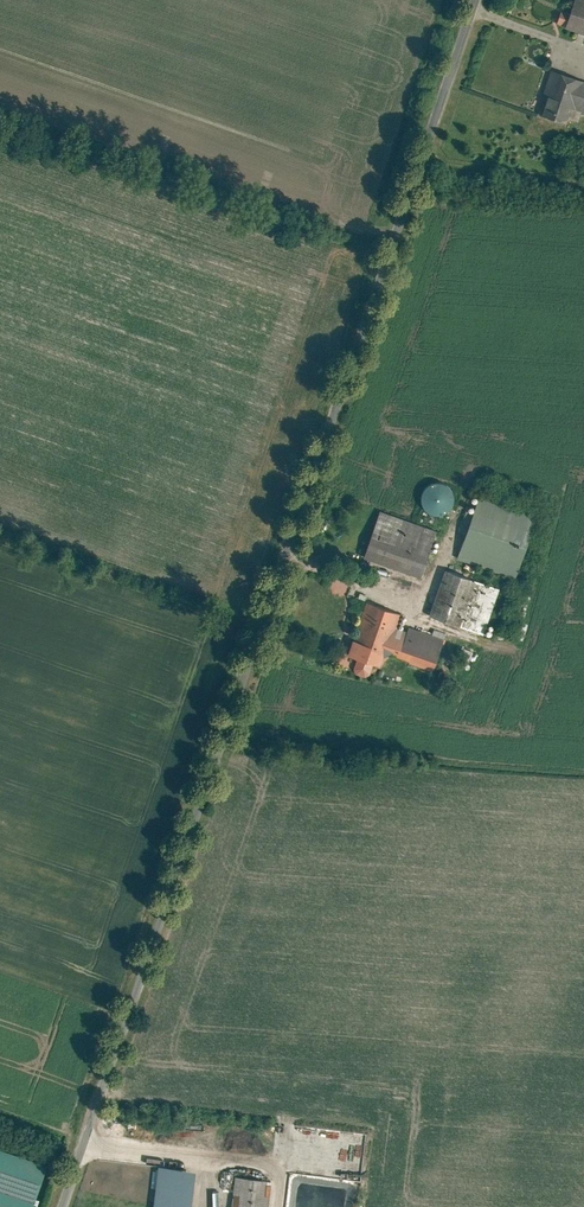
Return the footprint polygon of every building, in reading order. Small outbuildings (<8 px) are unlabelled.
[(570,12),(562,9),(557,23),(565,26),(564,28),(583,35),(583,0),(574,0),(570,12)] [(550,70),(542,94),(546,96),(539,116),(565,125),(571,107),(583,112),(583,82),(550,70)] [(455,505),(455,500),(453,494),(450,490),(445,486),(440,485),(434,485),(429,487),(425,491),(422,496),(421,502),(422,507),(425,512),(429,516),(434,518),(439,519),(444,518),(449,515),(453,511),(455,505)] [(482,498),(458,561),(516,582),(539,519),(482,498)] [(363,560),(422,581),(439,533),(380,512),(363,560)] [(502,584),(448,569),(435,616),(489,631),(495,607),(496,607),(502,584)] [(402,614),(366,602),(348,656),(357,659),(354,668),(368,672),(371,664),(381,667),(384,656),(432,671),(443,639),(399,624),(402,614)] [(461,655),(471,660),(475,651),(465,646),(461,655)] [(0,1154),(0,1196),(34,1206),(36,1206),(48,1171),(0,1154)] [(158,1206),(199,1206),(203,1170),(162,1165),(158,1206)] [(273,1179),(238,1177),(237,1185),(225,1184),(223,1206),(271,1206),(273,1179)] [(0,1196),(0,1206),(34,1206),(0,1196)]
